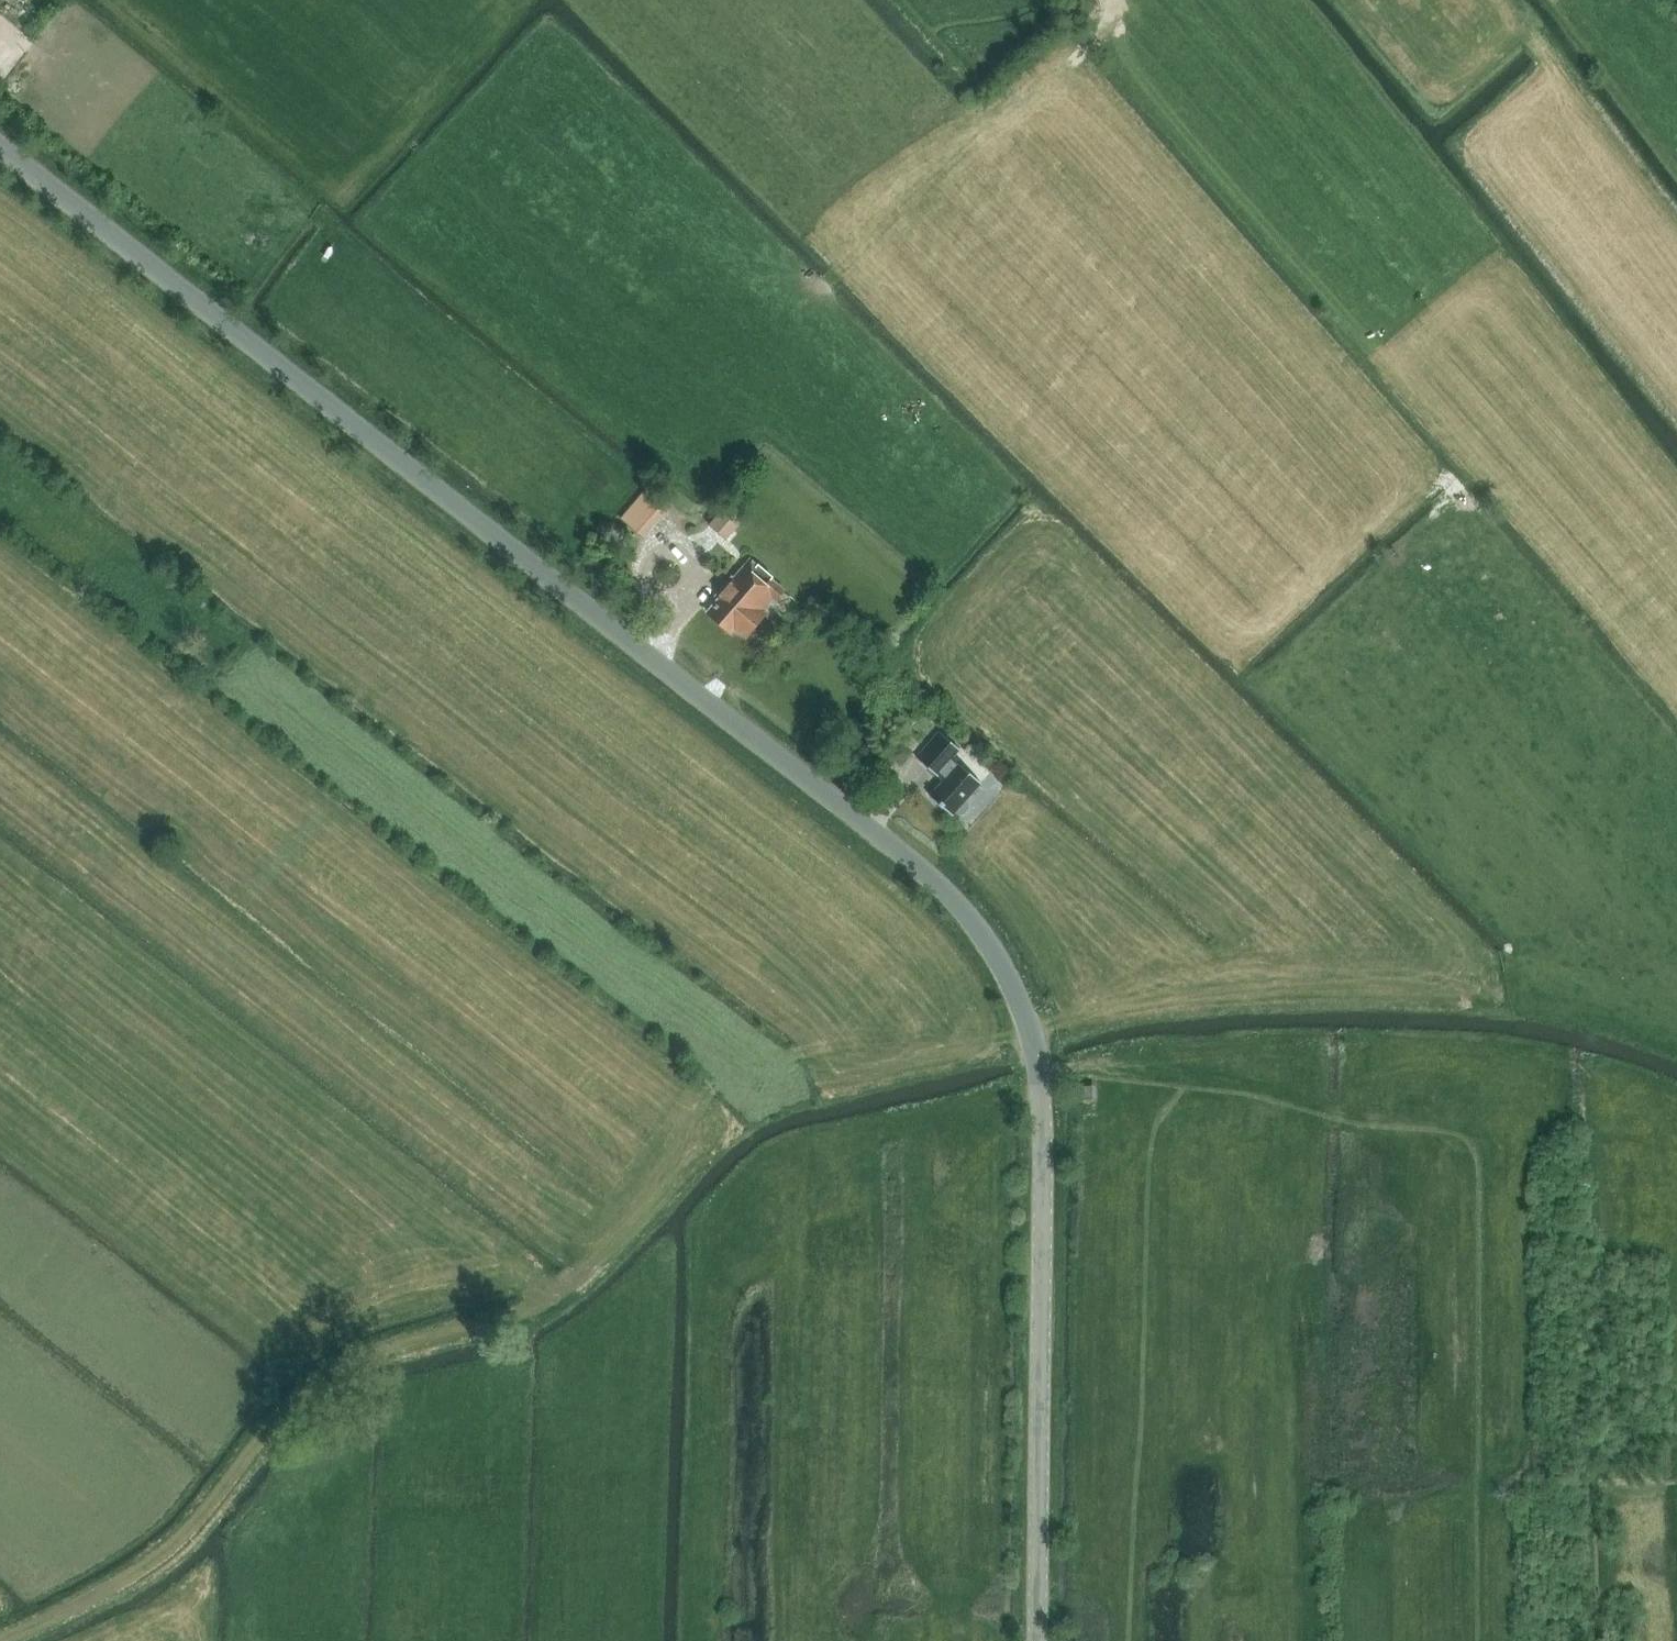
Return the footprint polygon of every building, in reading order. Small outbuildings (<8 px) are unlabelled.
[(673,504),(650,484),(621,518),(644,538),(673,504)] [(745,520),(727,504),(709,525),(727,540),(745,520)] [(786,589),(750,559),(719,595),(722,598),(710,613),(732,632),(736,627),(747,636),(768,611),(764,607),(774,595),(778,599),(786,589)] [(953,814),(957,810),(960,813),(965,813),(970,806),(970,801),(967,798),(982,781),(954,755),(961,747),(941,729),(918,756),(938,774),(940,772),(946,777),(931,794),(953,814)]
